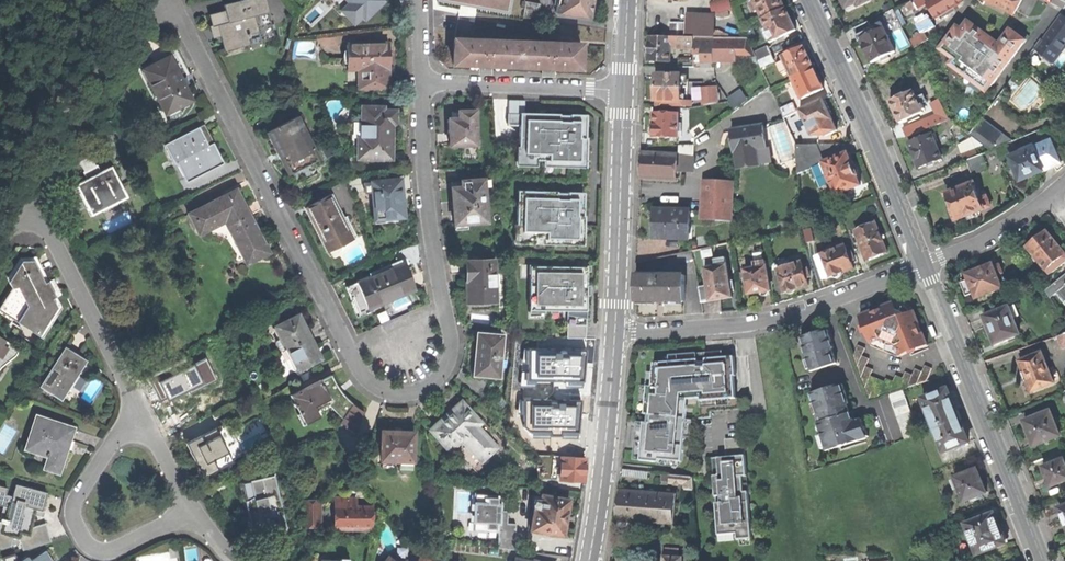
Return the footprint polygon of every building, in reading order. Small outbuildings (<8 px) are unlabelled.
[(222,51),(272,38),(262,0),(240,0),(219,6),(220,11),(207,15),(210,27),(218,25),(220,30),(221,35),(218,36),(222,51)] [(382,0),(349,0),(340,9),(352,22),(360,14),(364,18),(382,0)] [(521,17),(521,15),(522,7),(523,0),(508,0),(506,14),(521,17)] [(522,7),(536,9),(538,2),(526,0),(523,0),(522,7)] [(555,13),(590,19),(591,11),(589,11),(591,4),(592,4),(593,0),(557,0),(555,13)] [(733,8),(731,0),(718,0),(711,2),(714,13),(733,8)] [(755,2),(759,10),(763,19),(786,8),(782,0),(754,0),(755,2)] [(848,12),(872,0),(842,0),(848,12)] [(925,0),(917,0),(915,1),(919,9),(928,4),(925,0)] [(935,17),(947,10),(952,7),(963,0),(925,0),(928,4),(935,17)] [(1014,14),(1021,0),(989,0),(1014,14)] [(902,7),(905,12),(915,7),(911,1),(902,7)] [(521,15),(535,17),(536,9),(522,7),(521,15)] [(790,18),(786,8),(763,19),(767,28),(764,29),(771,42),(796,31),(790,18)] [(894,29),(902,25),(894,9),(886,13),(894,29)] [(687,24),(686,36),(694,37),(713,37),(713,15),(687,15),(687,24)] [(1060,52),(1064,45),(1064,17),(1062,15),(1043,40),(1060,52)] [(917,21),(923,33),(925,32),(934,26),(927,16),(917,21)] [(972,81),(986,92),(1024,42),(1017,37),(1018,35),(1010,29),(999,44),(985,33),(968,20),(962,29),(957,26),(944,42),(947,44),(942,50),(954,59),(947,68),(969,85),(972,81)] [(860,36),(873,30),(872,27),(869,22),(856,28),(860,36)] [(873,30),(875,33),(884,28),(881,23),(872,27),(873,30)] [(686,36),(687,24),(672,24),(671,36),(686,36)] [(866,51),(872,62),(895,51),(884,28),(875,33),(861,39),(866,51)] [(910,41),(914,47),(929,39),(925,32),(923,33),(910,41)] [(694,48),(694,37),(686,36),(671,36),(670,36),(670,38),(670,45),(681,45),(681,48),(694,48)] [(649,61),(670,61),(670,53),(670,49),(670,45),(670,38),(649,37),(649,49),(649,61)] [(715,37),(713,37),(694,37),(694,48),(694,53),(714,54),(715,37)] [(748,38),(715,37),(714,54),(732,54),(756,55),(755,53),(748,38)] [(515,64),(516,39),(488,39),(488,38),(480,38),(452,38),(451,62),(483,63),(515,64)] [(1060,52),(1043,40),(1041,38),(1034,48),(1053,62),(1060,52)] [(579,41),(551,40),(543,39),(543,40),(516,39),(515,64),(550,65),(578,66),(579,41)] [(370,87),(383,87),(383,76),(388,76),(387,58),(387,42),(358,42),(358,44),(345,44),(346,58),(356,58),(356,85),(370,85),(370,87)] [(758,61),(772,55),(769,47),(755,53),(756,55),(758,61)] [(793,78),(814,68),(809,58),(805,47),(783,57),(785,61),(789,70),(793,78)] [(775,62),(772,55),(758,61),(762,68),(775,62)] [(142,71),(164,114),(177,107),(190,101),(182,87),(184,86),(182,81),(180,78),(178,79),(168,58),(142,71)] [(679,67),(694,67),(694,59),(679,59),(679,67)] [(789,70),(785,61),(778,64),(782,74),(789,70)] [(793,78),(802,99),(824,90),(819,79),(814,68),(793,78)] [(656,86),(656,100),(663,100),(681,100),(681,95),(681,75),(656,75),(656,86)] [(721,84),(695,86),(697,99),(705,98),(705,103),(723,102),(721,84)] [(737,106),(750,101),(746,90),(733,96),(737,106)] [(896,113),(900,123),(923,112),(922,110),(924,108),(922,104),(919,105),(913,91),(890,102),(896,113)] [(681,100),(663,100),(663,106),(684,106),(685,95),(681,95),(681,100)] [(832,119),(828,111),(823,99),(801,110),(809,127),(810,130),(832,119)] [(931,103),(941,122),(949,119),(939,100),(931,103)] [(509,114),(525,114),(525,101),(509,101),(509,114)] [(780,109),(784,118),(798,111),(794,103),(780,109)] [(375,156),(389,157),(390,136),(390,122),(393,122),(394,110),(381,110),(382,106),(361,106),(361,122),(365,122),(364,138),(357,138),(356,153),(375,153),(375,156)] [(177,107),(164,114),(166,117),(178,110),(177,107)] [(652,112),(654,112),(678,113),(678,116),(689,116),(689,108),(652,107),(652,112)] [(474,133),(474,125),(473,109),(458,109),(458,117),(448,117),(448,118),(446,118),(447,130),(448,130),(448,136),(449,143),(460,143),(460,144),(474,144),(474,133)] [(678,138),(678,131),(678,123),(678,116),(678,113),(654,112),(654,119),(654,126),(651,128),(651,132),(653,134),(653,137),(678,138)] [(509,114),(508,113),(508,126),(520,126),(519,147),(517,147),(517,148),(523,148),(522,160),(554,161),(553,164),(571,165),(571,162),(585,162),(586,139),(587,125),(582,125),(582,114),(571,114),(571,115),(525,114),(509,114)] [(287,174),(312,162),(319,158),(297,116),(266,132),(277,154),(287,174)] [(916,123),(920,131),(937,124),(933,116),(916,123)] [(982,117),(969,134),(973,137),(983,145),(991,150),(1012,141),(982,117)] [(810,130),(812,135),(826,135),(837,131),(832,119),(810,130)] [(949,119),(941,122),(949,129),(954,123),(949,119)] [(690,132),(695,139),(706,131),(701,124),(690,132)] [(763,125),(735,129),(737,137),(732,138),(733,144),(734,153),(736,152),(757,149),(766,148),(763,125)] [(197,127),(169,142),(179,161),(175,163),(185,183),(222,164),(216,152),(212,144),(207,146),(197,127)] [(803,130),(806,137),(812,135),(810,130),(809,127),(803,130)] [(805,145),(809,145),(806,137),(803,130),(799,132),(805,145)] [(792,135),(796,145),(805,145),(799,132),(796,133),(792,135)] [(917,165),(918,168),(941,158),(931,133),(908,143),(912,152),(914,157),(913,160),(914,165),(917,165)] [(806,137),(809,145),(816,144),(812,135),(806,137)] [(983,145),(973,137),(959,145),(962,153),(975,147),(983,145)] [(1010,156),(1020,180),(1041,172),(1060,163),(1051,140),(1010,156)] [(179,161),(169,142),(162,145),(172,164),(175,163),(179,161)] [(812,168),(822,164),(822,163),(844,155),(839,144),(816,144),(809,145),(805,145),(796,145),(798,174),(812,168)] [(766,148),(757,149),(759,161),(760,165),(772,163),(769,147),(766,148)] [(978,154),(975,147),(962,153),(961,153),(963,160),(978,154)] [(737,164),(759,161),(757,149),(736,152),(737,164)] [(74,160),(80,171),(94,163),(88,152),(74,160)] [(834,187),(837,194),(860,185),(857,176),(858,175),(857,173),(858,168),(854,164),(853,162),(851,162),(849,158),(847,153),(844,155),(822,163),(822,164),(826,175),(831,188),(834,187)] [(677,179),(678,156),(642,154),(642,164),(641,177),(677,179)] [(969,167),(985,161),(982,154),(966,160),(969,167)] [(694,156),(684,156),(683,171),(693,172),(694,156)] [(969,167),(972,174),(988,168),(985,161),(969,167)] [(317,173),(312,162),(287,174),(293,186),(317,173)] [(822,164),(812,168),(816,179),(826,175),(822,164)] [(75,186),(91,216),(126,198),(111,168),(92,177),(75,186)] [(453,222),(485,220),(484,206),(485,205),(484,190),(483,191),(482,177),(461,179),(461,185),(451,186),(452,204),(453,222)] [(399,178),(370,181),(371,191),(374,217),(375,217),(375,220),(395,218),(395,215),(403,215),(401,197),(399,178)] [(371,191),(370,181),(363,182),(364,192),(371,191)] [(706,220),(731,221),(733,182),(708,181),(706,220)] [(957,220),(967,216),(968,217),(974,215),(973,214),(984,210),(979,199),(973,183),(946,194),(952,209),(949,210),(950,214),(952,219),(956,218),(957,220)] [(246,265),(269,253),(257,231),(249,215),(251,214),(247,206),(245,207),(241,199),(236,190),(188,214),(199,235),(209,230),(207,227),(223,219),(246,265)] [(569,239),(583,240),(584,217),(585,204),(580,204),(580,192),(568,192),(568,193),(558,193),(558,192),(542,191),(542,193),(537,193),(537,191),(524,191),(524,202),(518,202),(517,224),(515,224),(515,226),(520,226),(520,238),(551,239),(551,242),(568,242),(569,239)] [(343,217),(343,216),(331,193),(308,205),(316,222),(313,223),(319,235),(327,251),(351,239),(340,218),(343,217)] [(979,199),(984,210),(990,207),(986,197),(979,199)] [(917,204),(915,205),(920,216),(924,214),(921,206),(919,203),(917,204)] [(655,236),(689,236),(690,210),(655,210),(655,222),(655,236)] [(346,215),(343,216),(343,217),(340,218),(351,239),(357,236),(346,215)] [(855,230),(867,260),(887,252),(882,238),(875,222),(855,230)] [(1046,270),(1057,261),(1061,265),(1064,261),(1064,252),(1046,229),(1036,237),(1026,246),(1046,270)] [(845,245),(817,256),(825,278),(832,275),(834,276),(836,277),(840,276),(841,274),(841,272),(846,270),(854,267),(851,261),(848,252),(845,245)] [(677,254),(679,262),(694,258),(692,250),(677,254)] [(472,299),(495,299),(494,258),(466,259),(466,271),(466,279),(472,279),(472,299)] [(716,266),(727,264),(726,258),(715,260),(716,266)] [(746,277),(749,293),(756,292),(760,292),(761,294),(763,296),(766,296),(768,294),(769,292),(769,290),(771,290),(766,261),(755,262),(756,268),(745,270),(745,273),(742,273),(742,278),(746,277)] [(391,297),(415,288),(404,262),(383,270),(382,269),(370,274),(370,275),(357,281),(361,291),(368,307),(391,297)] [(804,269),(801,262),(778,269),(785,292),(787,292),(788,293),(791,294),(793,293),(795,292),(795,289),(801,288),(808,285),(806,278),(804,269)] [(40,338),(58,309),(53,300),(45,285),(34,263),(23,263),(13,278),(17,287),(13,290),(0,310),(0,312),(40,338)] [(530,273),(530,310),(568,311),(587,311),(587,267),(537,266),(537,265),(529,264),(529,273),(530,273)] [(729,280),(727,264),(716,266),(705,268),(708,286),(710,300),(720,299),(732,297),(730,287),(729,280)] [(963,289),(966,296),(974,293),(975,295),(979,296),(1002,287),(997,275),(1003,272),(1000,264),(994,266),(993,264),(970,273),(968,277),(969,279),(961,282),(963,289)] [(785,292),(778,269),(773,270),(777,295),(785,292)] [(658,301),(684,301),(685,275),(635,275),(635,301),(658,301)] [(1049,288),(1054,296),(1062,290),(1064,294),(1064,276),(1049,288)] [(49,284),(45,285),(53,300),(56,299),(52,291),(49,284)] [(702,302),(710,300),(708,286),(699,287),(702,302)] [(362,309),(368,307),(361,291),(353,296),(362,309)] [(860,315),(871,345),(897,356),(927,344),(915,314),(909,312),(906,313),(901,311),(897,309),(896,306),(890,303),(860,315)] [(989,329),(994,343),(1019,333),(1011,313),(1017,311),(1014,304),(983,316),(989,329)] [(587,328),(587,311),(568,311),(567,337),(585,338),(587,328)] [(288,348),(310,337),(304,326),(299,315),(274,327),(279,339),(280,339),(283,338),(288,348)] [(938,336),(940,335),(935,325),(931,326),(934,334),(936,337),(938,336)] [(812,371),(838,363),(833,348),(836,347),(834,342),(830,328),(803,336),(806,346),(805,347),(809,360),(811,368),(812,371)] [(475,372),(499,374),(501,348),(503,348),(504,338),(502,338),(503,333),(478,331),(476,350),(475,372)] [(315,347),(310,337),(288,348),(293,358),(290,359),(290,360),(295,371),(321,358),(315,347)] [(280,339),(279,339),(276,340),(281,351),(288,348),(283,338),(280,339)] [(6,343),(0,353),(0,364),(5,367),(12,361),(20,351),(6,343)] [(858,368),(862,355),(865,347),(857,344),(853,356),(858,368)] [(549,355),(577,354),(577,346),(549,346),(549,355)] [(40,388),(63,402),(76,381),(88,362),(66,348),(40,388)] [(293,358),(288,348),(281,351),(287,361),(290,360),(290,359),(293,358)] [(733,398),(737,398),(736,355),(725,356),(724,351),(719,351),(699,352),(702,397),(702,400),(733,398)] [(1033,391),(1060,380),(1060,377),(1057,368),(1055,368),(1050,370),(1043,351),(1020,360),(1025,371),(1028,380),(1033,391)] [(690,398),(702,397),(699,352),(664,355),(664,360),(655,361),(656,370),(648,370),(647,384),(642,384),(640,412),(647,412),(647,417),(646,420),(650,420),(649,460),(660,461),(660,464),(678,466),(678,460),(685,461),(690,398)] [(858,368),(862,378),(866,366),(869,357),(862,355),(858,368)] [(924,365),(922,371),(918,384),(927,381),(931,367),(924,365)] [(862,378),(866,388),(870,375),(873,368),(866,366),(862,378)] [(918,384),(922,371),(915,368),(913,374),(909,387),(918,384)] [(909,387),(913,374),(905,371),(903,377),(899,390),(904,388),(909,387)] [(550,372),(549,379),(556,379),(553,414),(576,416),(578,395),(580,375),(550,372)] [(297,406),(301,413),(306,424),(321,416),(319,412),(316,406),(327,401),(332,406),(343,418),(340,423),(355,434),(359,427),(358,426),(362,419),(361,418),(365,411),(352,402),(344,393),(337,384),(332,375),(322,380),(321,379),(291,394),(296,403),(297,406)] [(870,375),(866,388),(870,398),(877,378),(870,375)] [(899,390),(903,377),(895,375),(893,381),(889,392),(899,390)] [(552,420),(553,414),(556,379),(549,379),(540,378),(532,377),(529,418),(552,420)] [(870,398),(880,395),(885,380),(877,378),(870,398)] [(885,380),(880,395),(889,392),(893,381),(885,378),(885,380)] [(841,446),(867,438),(869,437),(868,435),(865,426),(862,418),(855,420),(854,416),(852,412),(851,412),(848,403),(851,402),(844,383),(813,393),(816,404),(819,414),(821,422),(819,423),(823,435),(827,447),(827,450),(841,446)] [(920,433),(904,388),(899,390),(889,392),(905,439),(920,433)] [(924,398),(945,451),(970,441),(958,411),(949,388),(924,398)] [(733,405),(733,398),(702,400),(703,406),(733,405)] [(442,418),(432,427),(470,470),(483,459),(464,437),(480,423),(483,421),(465,400),(450,414),(448,412),(442,418)] [(319,412),(332,406),(327,401),(316,406),(319,412)] [(1030,433),(1035,446),(1061,435),(1051,410),(1025,421),(1030,433)] [(45,470),(61,475),(69,452),(76,429),(38,417),(27,451),(49,458),(45,470)] [(650,420),(646,420),(638,421),(637,458),(649,460),(650,420)] [(217,428),(227,447),(235,443),(226,423),(217,428)] [(464,437),(483,459),(499,445),(480,423),(464,437)] [(234,462),(233,460),(227,447),(217,428),(187,443),(196,460),(205,477),(234,462)] [(399,459),(414,460),(415,431),(402,430),(402,433),(398,433),(395,433),(396,430),(383,430),(382,459),(399,459)] [(868,441),(867,438),(841,446),(843,449),(868,441)] [(239,441),(235,443),(227,447),(233,460),(245,454),(239,441)] [(562,476),(584,477),(585,467),(585,454),(582,454),(563,453),(562,476)] [(718,491),(723,540),(755,537),(747,453),(715,456),(718,491)] [(1051,486),(1064,481),(1064,459),(1064,458),(1044,466),(1048,476),(1051,486)] [(399,467),(399,459),(382,459),(382,467),(399,467)] [(399,459),(399,467),(413,468),(414,460),(399,459)] [(956,477),(966,500),(987,492),(982,479),(978,469),(956,477)] [(664,480),(671,481),(672,473),(664,473),(664,480)] [(694,476),(672,473),(671,481),(686,483),(686,487),(695,488),(694,476)] [(255,534),(287,526),(276,475),(246,481),(251,504),(253,515),(250,515),(255,534)] [(20,540),(21,534),(31,537),(38,511),(44,512),(46,504),(49,495),(18,487),(15,499),(8,497),(10,490),(0,487),(0,506),(10,509),(3,535),(20,540)] [(636,520),(674,523),(676,494),(620,489),(618,502),(616,518),(636,520)] [(499,546),(516,547),(517,537),(518,521),(506,521),(507,511),(502,511),(502,493),(479,492),(478,501),(477,500),(476,519),(479,520),(478,529),(500,530),(499,546)] [(552,530),(565,533),(568,514),(571,496),(544,492),(543,493),(541,506),(536,505),(536,508),(532,527),(543,529),(546,532),(550,532),(552,530)] [(534,507),(536,508),(536,505),(541,506),(543,493),(535,493),(534,507)] [(336,506),(355,506),(355,497),(337,497),(336,506)] [(371,497),(355,497),(355,506),(365,506),(371,506),(371,497)] [(305,526),(321,525),(319,498),(304,499),(305,526)] [(365,527),(365,506),(355,506),(336,506),(336,526),(350,526),(365,527)] [(371,506),(365,506),(365,527),(374,527),(374,506),(371,506)] [(966,523),(978,554),(1007,543),(1000,526),(995,512),(966,523)] [(551,554),(552,547),(540,546),(540,553),(551,554)] [(422,554),(417,552),(412,560),(418,560),(422,554)]
